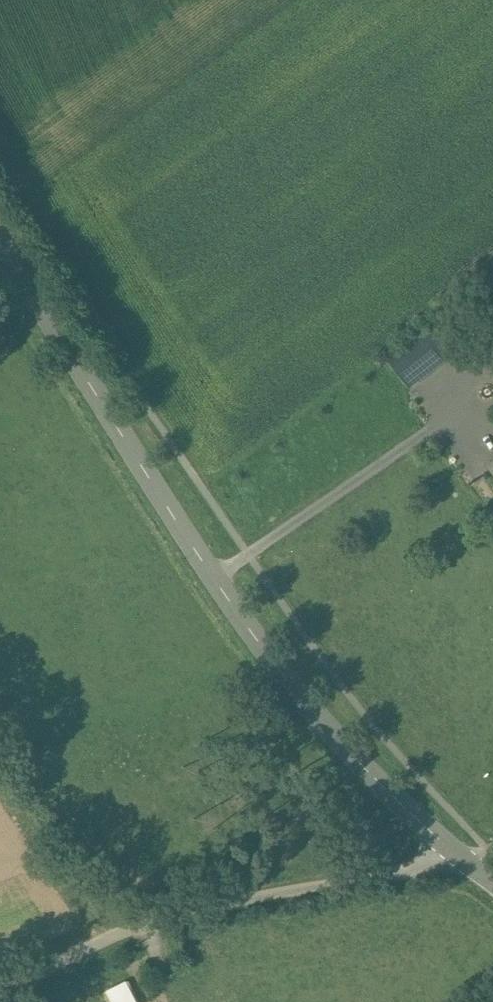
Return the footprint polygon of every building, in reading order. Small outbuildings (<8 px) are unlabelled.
[(129,979),(108,989),(114,1001),(140,1001),(129,979)]
